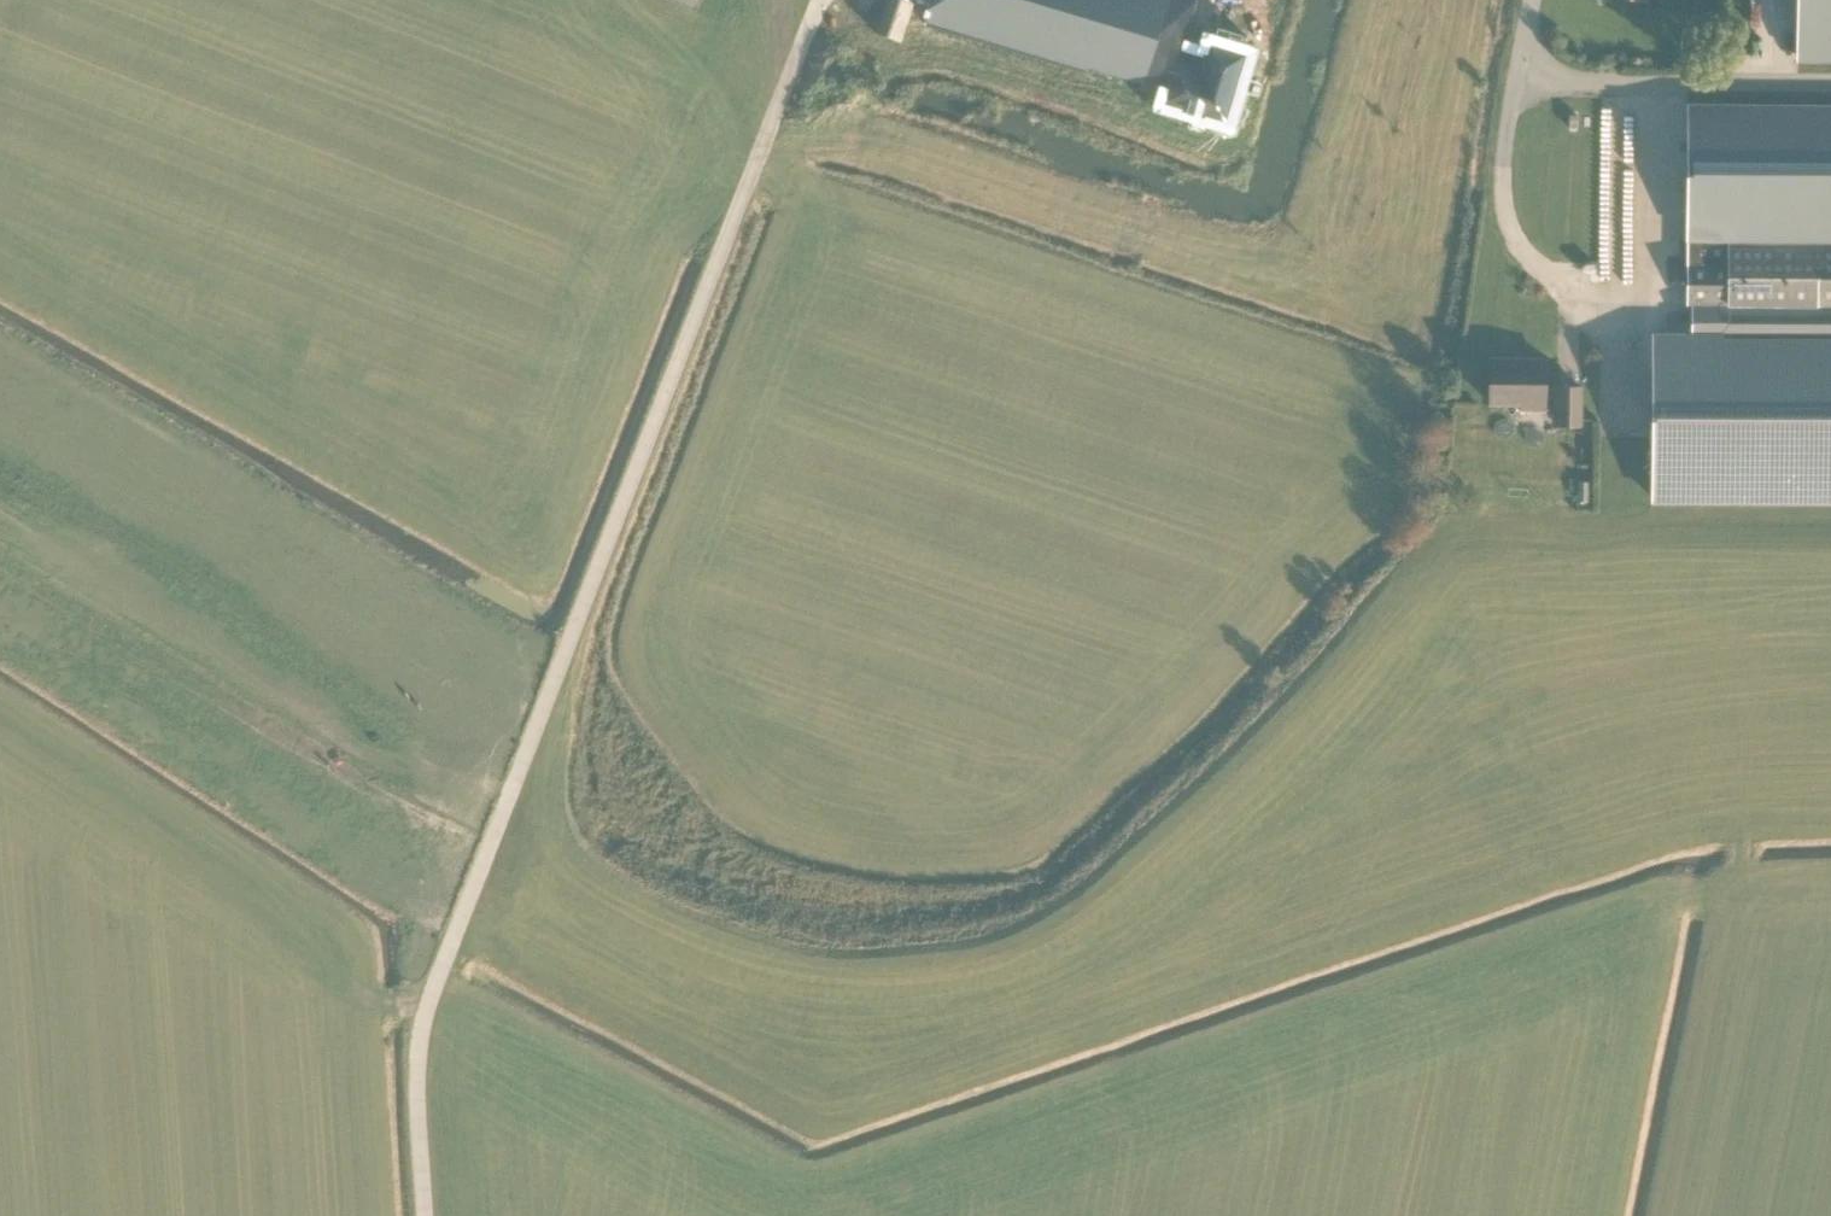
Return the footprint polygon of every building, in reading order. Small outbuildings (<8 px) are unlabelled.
[(902,41),(917,2),(911,0),(884,0),(873,30),(902,41)] [(1173,88),(1186,47),(1202,0),(932,0),(927,14),(1167,94),(1169,87),(1173,88)] [(1830,71),(1830,0),(1758,0),(1758,71),(1830,71)] [(1209,54),(1186,47),(1173,88),(1169,87),(1167,94),(1164,102),(1227,120),(1242,70),(1247,52),(1214,41),(1209,54)] [(1689,106),(1688,272),(1690,272),(1691,301),(1691,306),(1693,306),(1693,333),(1653,332),(1652,504),(1830,504),(1830,107),(1689,106)] [(1546,387),(1546,358),(1523,358),(1523,362),(1491,361),(1491,402),(1522,402),(1522,408),(1546,408),(1546,407),(1558,407),(1558,424),(1581,424),(1581,385),(1558,385),(1558,387),(1546,387)]
